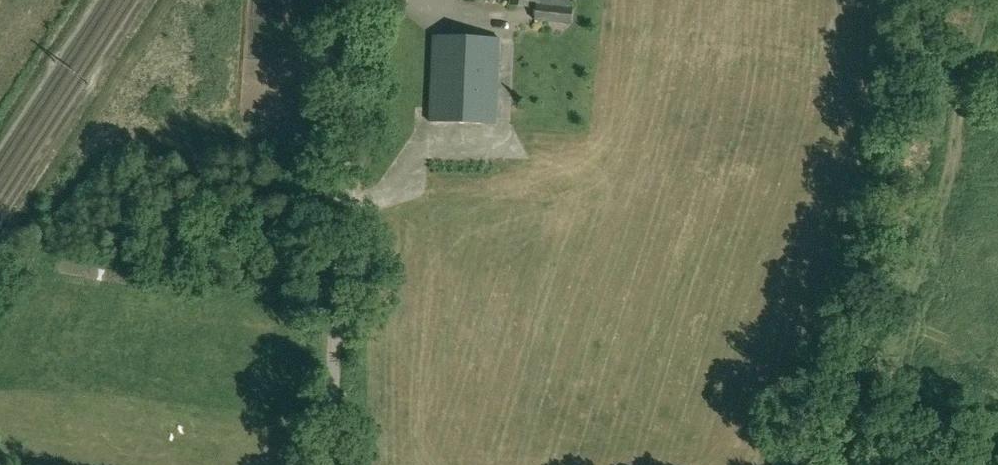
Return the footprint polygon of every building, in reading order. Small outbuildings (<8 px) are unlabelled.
[(537,0),(537,4),(536,4),(535,21),(572,25),(573,8),(554,6),(555,0),(535,0),(537,0)] [(496,124),(500,38),(433,36),(429,121),(496,124)]
